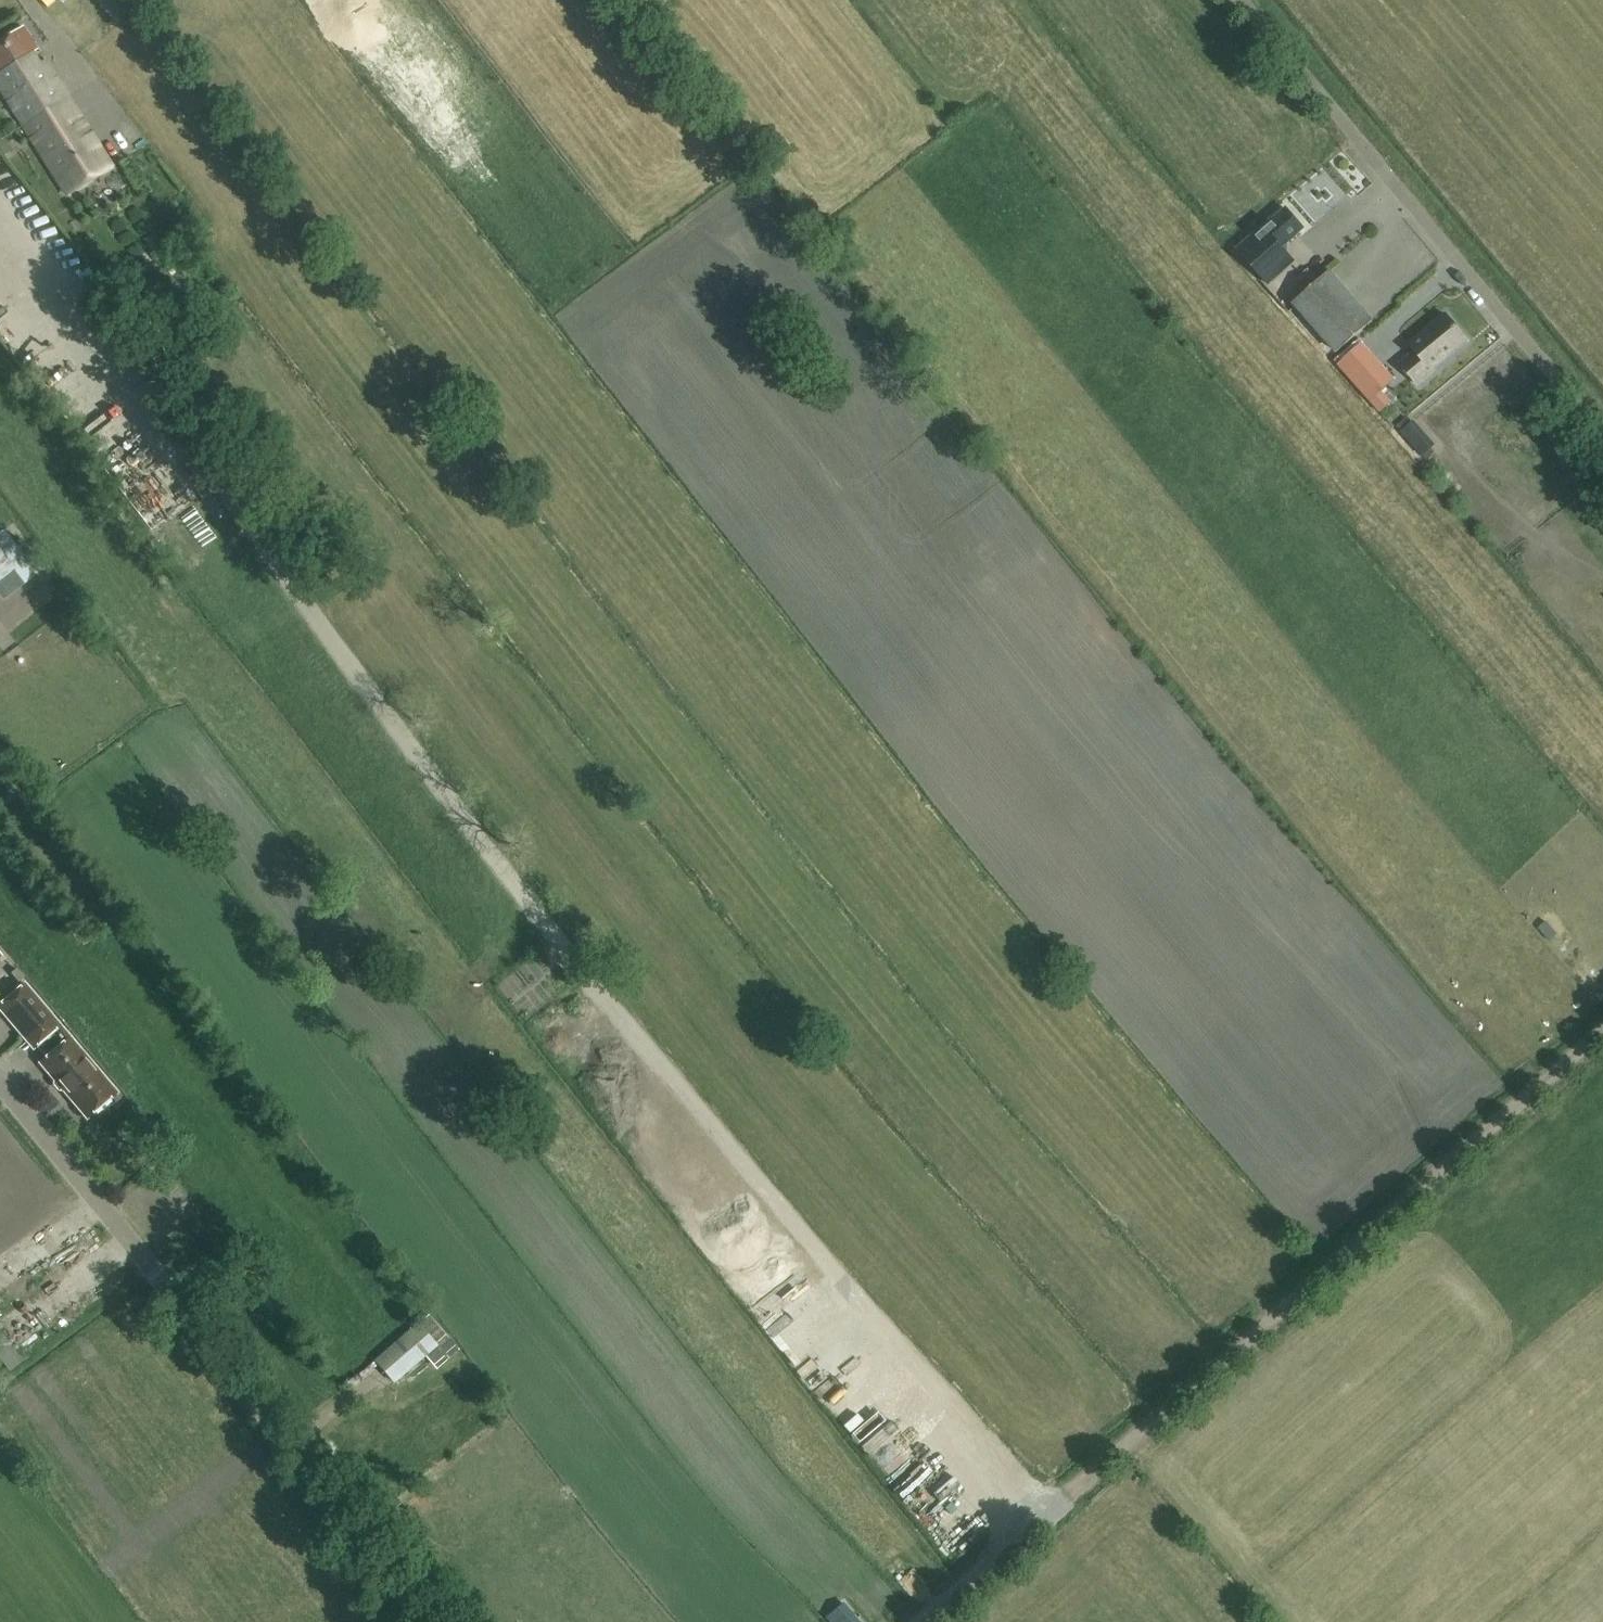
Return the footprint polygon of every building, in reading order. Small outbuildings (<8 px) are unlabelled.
[(68,97),(45,61),(41,63),(33,51),(37,48),(23,27),(0,42),(0,89),(23,125),(68,97)] [(68,97),(23,125),(67,195),(112,166),(99,146),(94,146),(87,136),(89,131),(68,97)] [(1238,249),(1270,285),(1295,263),(1282,247),(1304,228),(1286,208),(1273,220),(1272,219),(1238,249)] [(1337,351),(1373,320),(1330,272),(1295,304),(1337,351)] [(1420,386),(1436,372),(1434,370),(1469,341),(1446,315),(1411,344),(1416,351),(1401,363),(1420,386)] [(1361,347),(1339,366),(1371,403),(1394,384),(1361,347)] [(4,578),(28,560),(4,529),(0,532),(0,581),(4,578)] [(7,584),(19,593),(27,582),(15,573),(7,584)] [(0,630),(0,653),(3,657),(15,650),(2,629),(0,630)] [(18,982),(24,977),(16,968),(10,973),(18,982)] [(59,1024),(25,984),(0,1005),(0,1008),(32,1047),(41,1041),(52,1054),(41,1064),(88,1118),(117,1092),(59,1024)] [(394,1382),(414,1364),(436,1345),(418,1324),(376,1360),(394,1382)] [(921,1519),(939,1538),(961,1519),(943,1499),(921,1519)] [(897,1559),(884,1571),(894,1581),(906,1570),(897,1559)] [(846,1611),(832,1621),(854,1621),(846,1611)]
